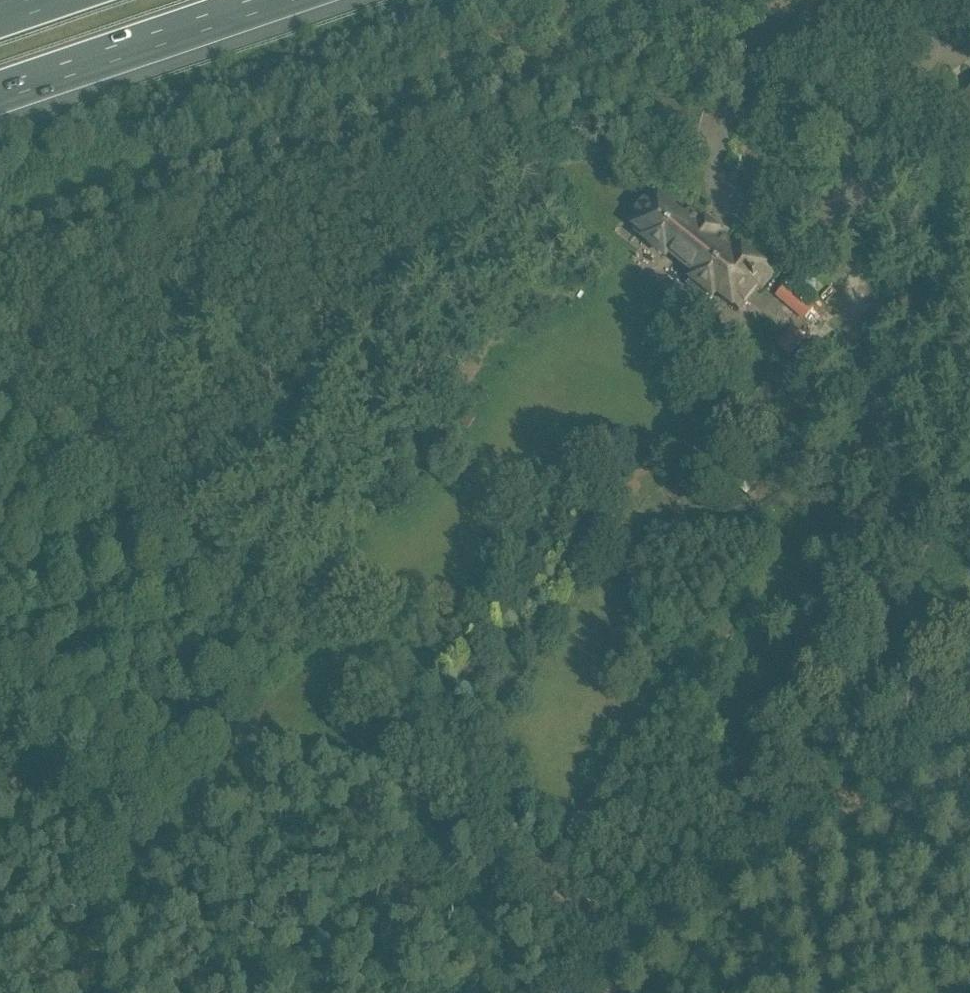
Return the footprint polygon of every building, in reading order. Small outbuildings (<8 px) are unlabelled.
[(709,305),(716,296),(739,315),(758,291),(760,293),(772,279),(734,248),(733,249),(719,237),(723,232),(707,219),(702,225),(688,214),(683,219),(651,193),(628,222),(647,238),(645,241),(666,258),(669,255),(696,277),(688,287),(709,305)] [(778,346),(790,357),(806,338),(793,328),(778,346)]
